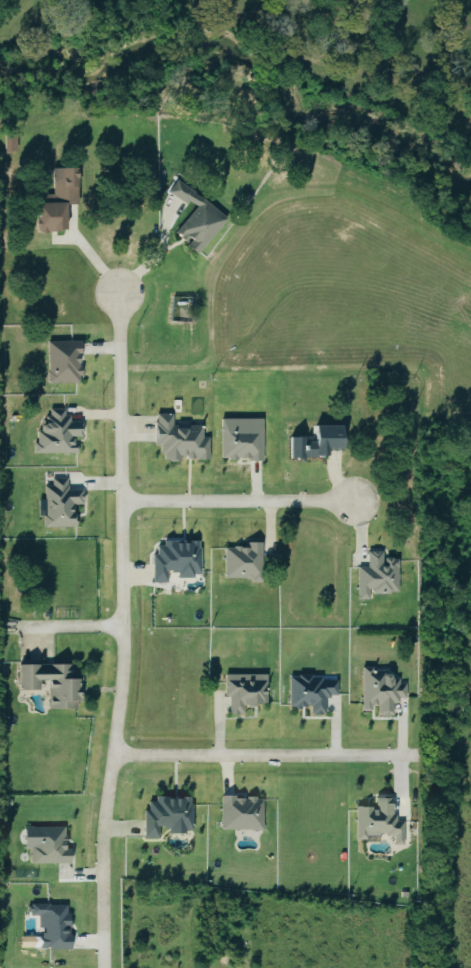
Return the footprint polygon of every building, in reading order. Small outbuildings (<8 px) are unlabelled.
[(5,152),(17,152),(16,133),(4,133),(5,152)] [(51,167),(51,194),(32,194),(32,231),(65,230),(65,204),(76,203),(76,167),(51,167)] [(196,253),(224,217),(177,179),(169,190),(192,208),(172,234),(196,253)] [(47,340),(46,382),(79,383),(80,341),(47,340)] [(36,454),(75,453),(74,436),(82,436),(82,421),(67,421),(66,408),(49,408),(49,415),(43,415),(44,425),(35,425),(36,454)] [(207,459),(208,437),(200,437),(201,425),(171,425),(172,413),(153,413),(153,446),(160,446),(160,461),(179,461),(179,459),(207,459)] [(261,419),(219,419),(219,459),(261,459),(261,419)] [(286,438),(287,458),(325,457),(325,451),(340,450),(340,425),(309,426),(309,438),(286,438)] [(74,526),(73,505),(82,505),(82,489),(67,489),(67,478),(51,479),(51,485),(43,486),(43,527),(74,526)] [(165,583),(165,572),(176,572),(176,576),(199,576),(199,542),(152,542),(152,583),(165,583)] [(223,578),(258,578),(259,542),(245,542),(245,547),(224,547),(223,578)] [(397,558),(381,558),(381,551),(366,550),(366,567),(357,567),(356,599),(369,599),(369,592),(396,593),(397,558)] [(17,690),(38,690),(37,680),(46,680),(46,709),(76,708),(76,696),(81,696),(81,665),(17,666),(17,690)] [(361,708),(377,708),(377,716),(392,716),(392,700),(405,700),(405,681),(385,681),(385,669),(361,669),(361,708)] [(265,674),(223,675),(224,697),(228,697),(228,714),(243,714),(243,706),(265,705),(265,674)] [(336,680),(320,680),(320,675),(288,676),(288,708),(309,707),(309,714),(324,714),(324,696),(336,696),(336,680)] [(220,797),(220,829),(262,830),(262,798),(220,797)] [(192,798),(147,798),(147,810),(143,810),(143,838),(158,838),(158,829),(167,829),(167,832),(192,832),(192,798)] [(355,807),(355,839),(366,839),(366,835),(393,836),(393,844),(402,844),(403,821),(396,821),(396,813),(389,813),(389,798),(374,798),(374,808),(355,807)] [(30,864),(69,863),(69,848),(64,849),(63,826),(21,827),(21,848),(30,848),(30,864)] [(68,948),(67,904),(29,905),(29,915),(37,915),(37,928),(41,928),(41,936),(34,937),(34,949),(68,948)]
